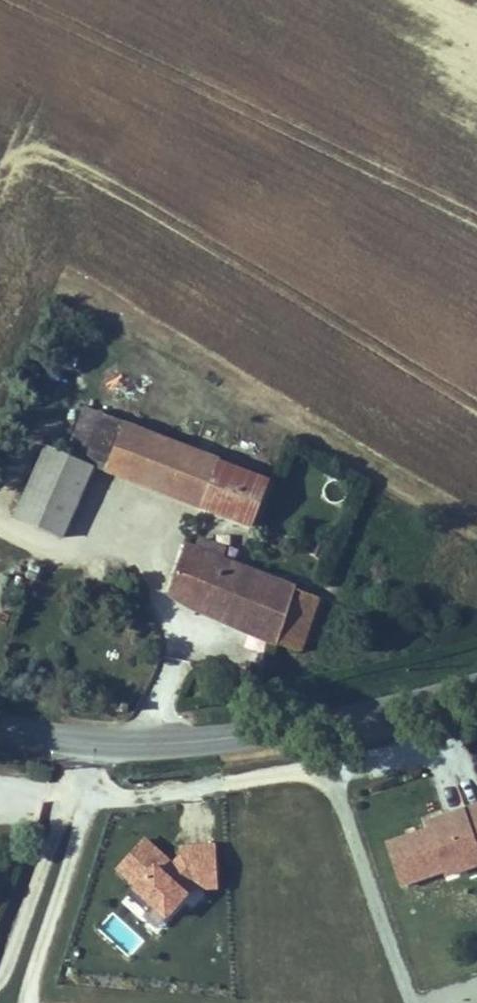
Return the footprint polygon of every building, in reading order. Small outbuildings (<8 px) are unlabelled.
[(106,471),(126,423),(87,408),(67,455),(95,467),(106,471)] [(203,510),(223,463),(126,423),(106,471),(203,510)] [(65,540),(95,467),(67,455),(46,447),(16,520),(65,540)] [(271,483),(223,463),(203,510),(252,530),(271,483)] [(197,548),(185,543),(168,598),(203,617),(277,648),(297,592),(298,588),(225,559),(229,549),(201,538),(197,548)] [(322,600),(297,592),(277,648),(302,657),(322,600)] [(465,808),(467,814),(476,842),(476,804),(465,808)] [(467,814),(465,808),(449,813),(451,820),(428,828),(386,843),(401,885),(443,870),(442,866),(463,858),(466,867),(476,863),(476,842),(467,814)] [(428,828),(451,820),(449,813),(426,822),(428,828)] [(195,912),(205,901),(204,889),(217,889),(216,844),(182,845),(182,852),(172,863),(145,839),(116,870),(136,888),(121,904),(158,938),(188,906),(195,912)] [(445,874),(466,867),(463,858),(442,866),(443,870),(445,874)]
